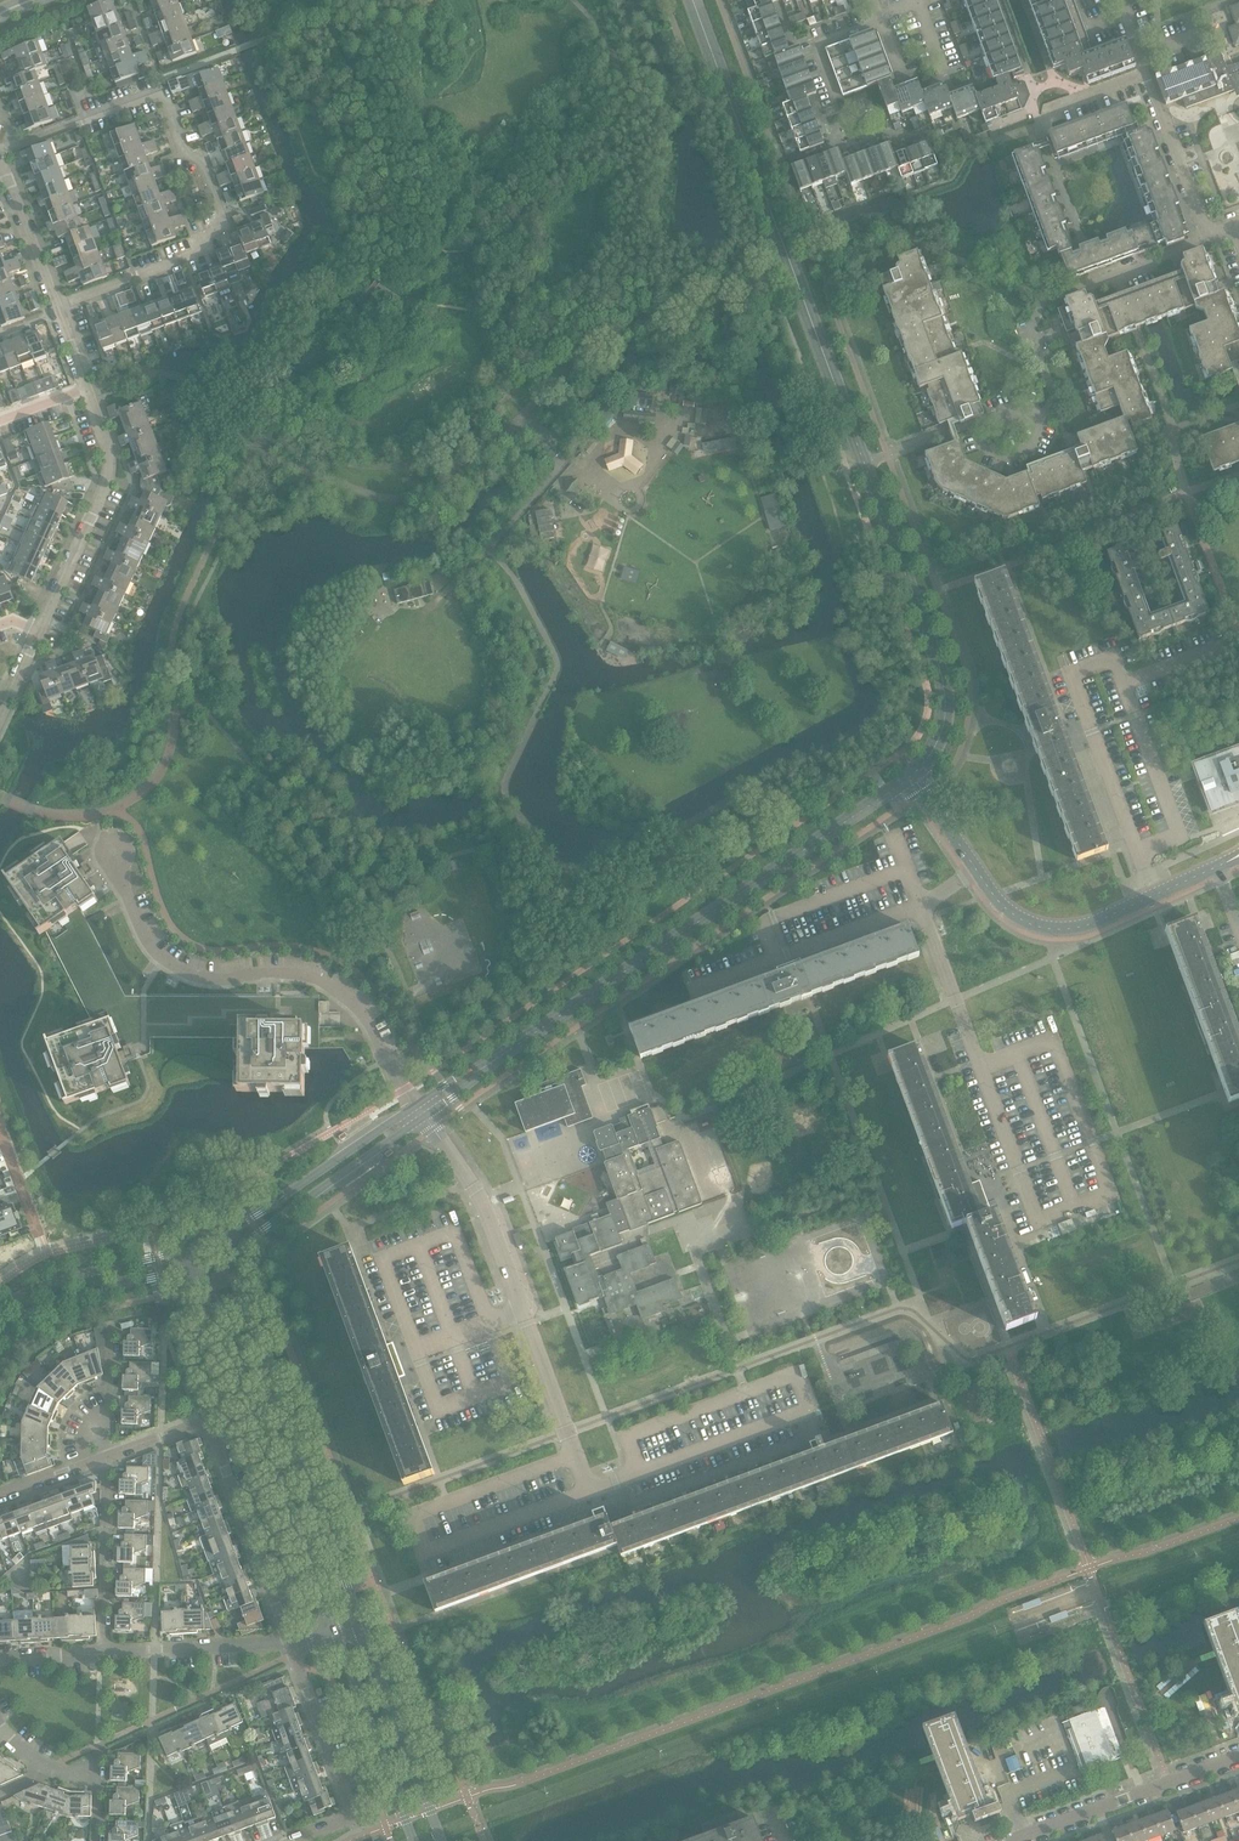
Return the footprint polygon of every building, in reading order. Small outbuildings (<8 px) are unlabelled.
[(93,21),(117,12),(112,0),(110,0),(88,8),(93,21)] [(178,4),(177,0),(150,0),(155,13),(178,4)] [(757,9),(772,4),(783,0),(753,0),(757,9)] [(865,5),(863,0),(861,0),(857,1),(860,8),(866,6),(865,5)] [(948,4),(944,5),(946,11),(954,8),(952,3),(960,0),(947,0),(948,4)] [(993,79),(978,85),(980,90),(997,84),(1010,79),(1009,75),(1013,74),(1015,79),(1025,76),(997,0),(964,0),(993,79)] [(1030,3),(1054,69),(1066,64),(1070,76),(1083,71),(1088,84),(1136,67),(1126,39),(1093,51),(1074,0),(1029,0),(1030,3)] [(144,2),(138,5),(141,13),(147,11),(144,2)] [(1229,7),(1236,25),(1228,28),(1234,46),(1238,45),(1238,3),(1229,7)] [(160,25),(183,16),(178,4),(155,13),(160,25)] [(753,24),(777,15),(772,4),(757,9),(748,12),(753,24)] [(137,29),(130,11),(124,13),(131,31),(137,29)] [(98,34),(122,25),(117,12),(93,21),(98,34)] [(781,27),(779,21),(777,15),(753,24),(757,36),(781,27)] [(152,42),(187,28),(183,16),(160,25),(162,32),(150,36),(152,42)] [(144,21),(147,29),(153,27),(150,18),(144,21)] [(951,24),(955,35),(963,32),(958,21),(951,24)] [(102,46),(126,37),(122,25),(98,34),(102,46)] [(785,38),(781,27),(757,36),(762,47),(785,38)] [(169,49),(192,41),(187,28),(152,42),(154,47),(166,43),(169,49)] [(854,52),(842,56),(855,92),(878,84),(879,86),(892,81),(892,83),(896,82),(895,80),(892,72),(889,73),(874,32),(850,40),(854,52)] [(143,45),(139,36),(134,38),(137,47),(143,45)] [(126,37),(102,46),(107,58),(131,49),(126,37)] [(790,50),(788,47),(785,38),(762,47),(766,59),(774,56),(790,50)] [(16,54),(19,62),(43,53),(38,40),(2,54),(4,60),(11,57),(11,56),(16,54)] [(192,41),(169,49),(173,62),(197,54),(192,41)] [(69,44),(61,47),(64,55),(72,52),(69,44)] [(959,47),(963,58),(971,55),(967,44),(959,47)] [(774,56),(779,68),(804,59),(799,46),(790,50),(774,56)] [(131,49),(107,58),(111,70),(147,57),(145,52),(133,56),(131,49)] [(156,54),(159,63),(165,61),(162,52),(156,54)] [(10,75),(11,79),(19,76),(19,77),(35,70),(35,71),(48,67),(43,53),(19,62),(22,70),(10,75)] [(1156,77),(1166,105),(1183,99),(1187,109),(1238,90),(1238,64),(1226,68),(1220,53),(1156,77)] [(149,62),(147,57),(111,70),(116,83),(138,75),(139,80),(150,75),(148,68),(145,69),(138,69),(137,67),(149,62)] [(779,68),(783,79),(808,70),(804,59),(779,68)] [(66,84),(59,66),(54,68),(60,86),(66,84)] [(971,69),(975,80),(983,77),(978,66),(971,69)] [(185,88),(196,84),(199,91),(223,82),(218,69),(207,73),(206,70),(183,78),(184,82),(170,87),(173,95),(185,90),(185,88)] [(12,84),(15,92),(40,83),(35,71),(35,70),(19,77),(19,76),(11,79),(6,81),(7,86),(12,84)] [(813,82),(808,70),(783,79),(787,91),(813,82)] [(976,96),(981,110),(986,123),(987,123),(1025,109),(1031,96),(1026,82),(1023,82),(1013,85),(1012,83),(1011,81),(1010,79),(997,84),(998,86),(998,88),(976,96)] [(918,80),(906,85),(914,108),(925,104),(926,104),(921,92),(922,92),(918,80)] [(892,81),(879,86),(880,89),(881,92),(887,109),(899,104),(900,104),(894,89),(895,89),(894,87),(893,84),(892,83),(892,81)] [(223,82),(199,91),(202,98),(189,102),(191,108),(227,94),(223,82)] [(817,94),(813,82),(787,91),(791,102),(792,103),(807,97),(807,98),(817,94)] [(45,95),(40,83),(15,92),(19,100),(13,102),(15,107),(45,95)] [(950,95),(948,89),(945,83),(933,88),(942,111),(953,107),(949,95),(950,95)] [(906,85),(895,89),(894,89),(900,104),(899,104),(902,113),(914,108),(906,85)] [(973,86),(961,91),(970,114),(981,110),(976,96),(973,86)] [(929,116),(942,111),(933,88),(922,92),(921,92),(926,104),(925,104),(929,116)] [(75,108),(68,91),(63,93),(70,110),(75,108)] [(961,91),(950,95),(949,95),(953,107),(957,119),(970,114),(961,91)] [(227,94),(191,108),(193,113),(206,109),(208,116),(232,107),(227,94)] [(21,108),(25,117),(49,108),(45,95),(15,107),(16,110),(21,108)] [(783,106),(788,118),(811,109),(807,98),(807,97),(792,103),(791,102),(783,106)] [(1021,152),(1013,155),(1049,252),(1057,249),(1059,256),(1061,255),(1062,258),(1070,279),(1076,277),(1080,275),(1089,272),(1106,266),(1107,266),(1111,264),(1117,262),(1134,256),(1150,250),(1158,247),(1158,245),(1165,242),(1167,247),(1184,241),(1183,236),(1185,235),(1175,207),(1179,206),(1172,188),(1169,189),(1165,180),(1169,179),(1162,161),(1159,162),(1155,152),(1159,151),(1152,133),(1149,134),(1147,129),(1140,132),(1138,125),(1135,127),(1126,105),(1049,133),(1052,141),(1049,143),(1050,146),(1055,160),(1120,136),(1122,135),(1154,224),(1153,222),(1149,223),(1150,226),(1126,235),(1124,231),(1107,237),(1109,241),(1099,244),(1098,245),(1097,241),(1080,247),(1081,251),(1069,256),(1067,252),(1073,250),(1070,244),(1069,239),(1071,238),(1066,224),(1064,219),(1063,220),(1060,211),(1061,211),(1059,206),(1054,192),(1053,193),(1049,184),(1051,184),(1051,183),(1049,179),(1044,164),(1042,165),(1039,157),(1041,156),(1037,146),(1024,151),(1021,152)] [(232,107),(208,116),(211,122),(199,127),(201,133),(236,119),(232,107)] [(54,121),(49,108),(25,117),(28,125),(22,127),(24,132),(54,121)] [(788,118),(792,129),(816,121),(811,109),(788,118)] [(150,129),(162,125),(159,117),(147,121),(150,129)] [(236,119),(201,133),(203,138),(215,133),(218,140),(241,132),(236,119)] [(792,129),(796,141),(820,132),(816,121),(792,129)] [(111,135),(116,148),(140,139),(137,131),(140,130),(137,122),(129,125),(130,127),(111,135)] [(949,133),(955,131),(952,124),(946,126),(949,133)] [(981,126),(984,133),(990,130),(987,124),(981,126)] [(79,129),(73,131),(78,143),(83,141),(79,129)] [(241,132),(218,140),(222,153),(246,144),(241,132)] [(826,149),(825,144),(820,132),(796,141),(800,152),(796,154),(798,160),(826,149)] [(926,170),(938,166),(929,142),(931,141),(929,135),(925,136),(924,137),(926,143),(920,146),(917,147),(926,170)] [(890,144),(892,143),(890,136),(885,138),(887,145),(880,147),(878,148),(886,172),(898,168),(894,155),(890,144)] [(142,145),(140,139),(116,148),(120,160),(156,146),(154,141),(142,145)] [(920,146),(917,139),(912,141),(915,148),(908,150),(905,151),(914,175),(926,170),(917,147),(920,146)] [(880,147),(878,140),(873,142),(875,149),(869,151),(866,153),(875,176),(886,172),(878,148),(880,147)] [(29,157),(32,165),(56,156),(51,142),(22,153),(24,159),(29,157)] [(205,145),(209,154),(214,152),(211,143),(205,145)] [(908,150),(906,143),(900,145),(903,152),(894,155),(898,168),(902,179),(914,175),(905,151),(908,150)] [(246,144),(222,153),(227,165),(251,157),(246,144)] [(869,151),(866,145),(861,146),(864,153),(857,156),(855,157),(863,181),(875,176),(866,153),(869,151)] [(124,172),(149,163),(146,157),(158,152),(156,146),(120,160),(124,172)] [(80,151),(84,160),(89,157),(86,149),(80,151)] [(839,149),(827,154),(835,178),(846,174),(847,173),(843,161),(839,149)] [(857,156),(855,149),(850,151),(852,158),(843,161),(847,173),(846,174),(851,185),(863,181),(855,157),(857,156)] [(824,182),(835,178),(827,154),(815,158),(824,182)] [(60,168),(56,156),(32,165),(35,173),(29,175),(31,179),(60,168)] [(92,166),(89,157),(84,160),(87,168),(92,166)] [(219,182),(255,168),(251,157),(227,165),(230,172),(217,177),(219,182)] [(812,186),(824,182),(815,158),(804,162),(812,186)] [(211,161),(215,170),(220,168),(217,159),(211,161)] [(804,162),(791,167),(800,191),(812,186),(804,162)] [(151,170),(149,163),(124,172),(129,184),(165,171),(163,166),(151,170)] [(38,182),(41,189),(65,180),(60,168),(31,179),(33,184),(38,182)] [(236,189),(260,180),(255,168),(219,182),(221,188),(234,183),(236,189)] [(165,171),(129,184),(134,197),(158,188),(155,181),(167,177),(165,171)] [(89,175),(93,184),(98,182),(95,173),(89,175)] [(69,192),(65,180),(41,189),(44,197),(38,199),(40,203),(69,192)] [(265,194),(260,180),(236,189),(241,203),(265,194)] [(102,190),(98,182),(93,184),(96,192),(102,190)] [(160,195),(158,188),(134,197),(138,210),(174,196),(172,191),(160,195)] [(47,206),(50,214),(74,205),(69,192),(40,203),(42,208),(47,206)] [(224,194),(227,203),(233,201),(229,192),(224,194)] [(174,196),(138,210),(143,222),(167,213),(165,206),(177,202),(174,196)] [(102,209),(108,207),(104,197),(99,199),(102,209)] [(78,217),(74,205),(50,214),(53,222),(47,224),(49,228),(78,217)] [(265,205),(249,211),(251,216),(267,210),(265,205)] [(111,215),(108,207),(102,209),(105,217),(111,215)] [(170,220),(167,213),(143,222),(148,234),(184,221),(182,216),(170,220)] [(264,221),(251,226),(259,250),(273,245),(266,227),(274,225),(269,213),(262,216),(264,221)] [(243,219),(241,214),(232,217),(235,222),(243,219)] [(59,239),(66,236),(83,230),(83,229),(78,217),(49,228),(50,232),(56,230),(59,239)] [(186,226),(184,221),(148,234),(152,247),(176,238),(174,231),(186,226)] [(247,255),(259,250),(251,226),(238,231),(242,244),(243,243),(247,255)] [(90,227),(83,229),(83,230),(66,236),(71,248),(94,240),(90,227)] [(226,235),(239,272),(252,267),(247,255),(243,243),(242,244),(236,246),(231,233),(226,235)] [(226,276),(227,276),(239,272),(226,235),(220,238),(225,250),(217,253),(222,265),(226,276)] [(71,248),(75,261),(99,252),(94,240),(71,248)] [(62,247),(50,251),(51,256),(64,251),(62,247)] [(925,454),(927,460),(928,460),(932,470),(931,470),(937,486),(941,490),(956,497),(956,496),(966,501),(965,501),(977,507),(977,506),(987,510),(987,511),(994,515),(1002,518),(1007,519),(1040,506),(1036,497),(1040,495),(1042,499),(1048,497),(1048,496),(1058,493),(1070,489),(1070,488),(1074,487),(1075,487),(1081,485),(1087,483),(1083,472),(1087,470),(1092,468),(1092,469),(1099,466),(1099,465),(1109,462),(1121,458),(1121,457),(1131,453),(1131,454),(1137,452),(1137,450),(1136,449),(1133,441),(1126,423),(1130,421),(1132,427),(1152,419),(1148,409),(1147,410),(1142,395),(1143,395),(1136,376),(1135,377),(1130,362),(1131,362),(1127,353),(1108,360),(1105,350),(1108,343),(1109,341),(1108,338),(1130,330),(1136,328),(1140,326),(1146,324),(1161,319),(1168,316),(1168,315),(1178,312),(1195,306),(1196,309),(1204,312),(1208,322),(1189,329),(1193,339),(1194,339),(1199,353),(1198,354),(1205,372),(1208,380),(1232,371),(1232,370),(1230,365),(1238,362),(1238,332),(1233,316),(1227,301),(1228,301),(1224,291),(1218,294),(1216,289),(1214,283),(1215,283),(1211,273),(1210,274),(1205,259),(1206,259),(1203,250),(1183,257),(1185,263),(1182,264),(1181,267),(1182,272),(1122,294),(1096,304),(1094,299),(1090,297),(1087,298),(1085,293),(1065,300),(1067,305),(1058,309),(1059,311),(1067,332),(1075,329),(1077,334),(1078,334),(1080,338),(1081,343),(1076,346),(1079,355),(1080,355),(1086,370),(1085,371),(1091,389),(1092,388),(1098,403),(1097,404),(1100,413),(1120,406),(1124,418),(1124,419),(1125,419),(1126,421),(1118,425),(1118,426),(1113,427),(1112,426),(1096,432),(1096,433),(1091,435),(1090,434),(1081,438),(1086,449),(1082,451),(1082,450),(1064,456),(1064,457),(1061,458),(1061,457),(1045,463),(1045,464),(1040,466),(1039,465),(1031,469),(1033,474),(1006,484),(998,480),(998,481),(993,478),(977,470),(977,471),(972,469),(972,468),(964,465),(961,456),(960,457),(958,451),(959,451),(956,442),(925,454)] [(949,427),(960,423),(984,415),(980,403),(974,385),(973,386),(968,372),(969,371),(962,353),(954,356),(952,351),(954,350),(951,340),(950,341),(945,326),(946,326),(939,308),(938,308),(933,293),(934,293),(927,275),(926,275),(921,261),(922,260),(918,251),(898,258),(900,264),(897,265),(896,268),(897,271),(879,278),(883,288),(883,289),(885,296),(895,322),(898,331),(899,330),(904,345),(911,364),(917,378),(916,379),(919,388),(928,385),(929,390),(926,391),(930,400),(931,400),(936,414),(935,415),(939,425),(947,422),(949,427)] [(65,272),(67,278),(103,264),(99,252),(75,261),(78,268),(65,272)] [(65,255),(53,260),(56,268),(68,264),(65,255)] [(205,257),(218,293),(231,289),(227,276),(226,276),(222,265),(215,268),(210,255),(205,257)] [(0,257),(0,271),(20,264),(18,259),(5,263),(2,256),(0,257)] [(131,269),(126,256),(118,259),(123,272),(131,269)] [(205,298),(218,293),(205,257),(200,259),(204,272),(196,275),(205,298)] [(20,264),(0,271),(0,285),(11,281),(9,274),(22,270),(20,264)] [(108,277),(103,264),(67,278),(69,283),(81,279),(84,286),(108,277)] [(186,284),(182,272),(174,275),(178,287),(186,284)] [(18,278),(22,287),(27,285),(24,276),(18,278)] [(11,281),(0,285),(0,299),(16,293),(11,281)] [(169,284),(164,286),(177,322),(189,317),(181,294),(174,296),(169,284)] [(163,300),(156,303),(165,326),(177,322),(164,286),(159,288),(163,300)] [(145,299),(140,287),(136,288),(141,300),(145,299)] [(194,289),(181,294),(189,317),(203,312),(194,289)] [(132,290),(124,293),(128,305),(137,302),(132,290)] [(24,294),(27,303),(33,301),(30,292),(24,294)] [(16,293),(0,299),(0,313),(20,305),(16,293)] [(120,308),(128,305),(124,293),(116,296),(120,308)] [(116,310),(112,297),(107,299),(112,311),(116,310)] [(36,310),(33,301),(27,303),(31,312),(36,310)] [(165,326),(156,303),(143,308),(152,331),(165,326)] [(20,305),(0,313),(0,323),(1,327),(25,318),(20,305)] [(96,317),(91,305),(86,306),(91,319),(96,317)] [(143,308),(131,312),(140,336),(152,331),(143,308)] [(140,336),(131,312),(119,317),(128,340),(140,336)] [(119,317),(107,321),(115,345),(128,340),(119,317)] [(103,350),(115,345),(107,321),(94,326),(103,350)] [(38,332),(25,336),(34,360),(47,355),(38,332)] [(22,365),(34,360),(25,336),(13,341),(22,365)] [(13,341),(1,345),(10,369),(22,365),(13,341)] [(10,369),(1,345),(0,346),(0,373),(10,369)] [(54,375),(41,380),(46,392),(59,388),(54,375)] [(41,380),(29,384),(34,397),(46,392),(41,380)] [(30,398),(34,397),(29,384),(25,386),(30,398)] [(17,389),(8,392),(13,404),(21,401),(17,389)] [(636,404),(654,405),(655,392),(636,392),(636,404)] [(124,425),(147,417),(141,403),(124,409),(121,403),(108,408),(112,420),(121,416),(124,425)] [(625,412),(624,419),(655,422),(656,415),(625,412)] [(120,442),(152,431),(147,417),(124,425),(127,434),(119,438),(120,442)] [(30,447),(55,438),(49,423),(24,433),(30,447)] [(1216,436),(1216,437),(1211,439),(1210,438),(1202,441),(1202,442),(1213,472),(1219,470),(1219,469),(1229,465),(1230,466),(1238,463),(1238,427),(1216,436)] [(134,452),(157,444),(152,431),(120,442),(122,447),(131,444),(134,452)] [(60,451),(55,438),(30,447),(35,461),(60,451)] [(620,455),(605,460),(610,471),(623,466),(636,475),(643,466),(631,457),(633,441),(622,440),(620,455)] [(130,470),(162,458),(157,444),(134,452),(137,461),(129,465),(130,470)] [(40,474),(65,465),(60,451),(35,461),(40,474)] [(167,471),(162,458),(130,470),(132,474),(141,471),(144,480),(157,475),(160,482),(173,477),(171,470),(167,471)] [(75,491),(65,465),(40,474),(45,489),(52,486),(54,490),(75,491)] [(567,481),(568,491),(578,490),(577,480),(567,481)] [(17,491),(15,496),(22,499),(25,494),(17,491)] [(45,491),(39,505),(62,516),(69,502),(45,491)] [(133,497),(131,501),(162,516),(168,503),(172,505),(175,498),(161,491),(158,498),(146,492),(141,501),(133,497)] [(20,505),(22,499),(15,496),(12,501),(20,505)] [(133,519),(156,529),(162,516),(131,501),(129,506),(137,510),(133,519)] [(39,505),(33,519),(56,529),(62,516),(39,505)] [(771,524),(785,520),(781,507),(767,511),(771,524)] [(542,541),(556,538),(550,509),(536,512),(542,541)] [(8,511),(3,521),(11,525),(15,514),(8,511)] [(33,519),(26,532),(50,543),(56,529),(33,519)] [(119,528),(150,542),(156,529),(133,519),(129,528),(121,524),(119,528)] [(8,530),(11,525),(3,521),(1,527),(8,530)] [(1129,565),(1125,555),(1122,548),(1107,553),(1112,564),(1114,563),(1119,576),(1116,577),(1124,599),(1127,598),(1131,610),(1129,611),(1133,624),(1139,640),(1151,636),(1150,633),(1162,629),(1163,631),(1186,623),(1185,621),(1197,616),(1198,618),(1209,614),(1204,599),(1199,585),(1196,586),(1192,574),(1194,573),(1186,551),(1184,552),(1179,540),(1182,539),(1177,527),(1163,532),(1165,540),(1169,550),(1161,553),(1160,554),(1159,554),(1159,555),(1158,556),(1158,557),(1158,558),(1159,559),(1160,560),(1161,561),(1162,561),(1163,561),(1172,557),(1189,605),(1149,620),(1131,572),(1140,569),(1141,568),(1142,567),(1142,566),(1142,565),(1141,564),(1141,563),(1140,562),(1139,562),(1138,562),(1137,562),(1129,565)] [(121,545),(144,555),(150,542),(119,528),(117,533),(125,537),(121,545)] [(44,556),(50,543),(26,532),(21,545),(44,556)] [(38,569),(44,556),(21,545),(14,558),(38,569)] [(107,555),(137,569),(144,555),(121,545),(117,554),(109,550),(107,555)] [(109,572),(131,582),(137,569),(107,555),(104,560),(113,563),(109,572)] [(32,583),(38,569),(14,558),(8,572),(32,583)] [(94,581),(125,595),(131,582),(109,572),(105,580),(96,577),(94,581)] [(976,583),(1039,755),(1078,861),(1106,850),(1066,741),(1065,737),(1004,573),(976,583)] [(0,603),(14,598),(5,574),(0,575),(0,603)] [(430,580),(394,590),(398,604),(433,595),(430,580)] [(97,598),(119,608),(125,595),(94,581),(92,586),(100,590),(97,598)] [(82,607),(113,622),(119,608),(97,598),(92,607),(84,603),(82,607)] [(107,635),(113,622),(82,607),(80,612),(88,616),(84,625),(96,631),(93,637),(107,644),(110,636),(107,635)] [(612,641),(608,650),(626,658),(630,649),(612,641)] [(82,650),(77,652),(89,683),(99,680),(99,681),(104,682),(111,679),(102,655),(95,657),(94,655),(85,659),(82,650)] [(75,662),(67,665),(76,688),(89,683),(77,652),(72,654),(75,662)] [(54,660),(50,662),(62,694),(76,688),(67,665),(58,669),(54,660)] [(49,699),(62,694),(50,662),(45,664),(48,673),(39,676),(44,689),(38,691),(43,705),(50,702),(49,699)] [(1193,765),(1211,813),(1236,804),(1235,803),(1238,801),(1238,750),(1206,762),(1205,760),(1193,765)] [(905,834),(911,850),(921,846),(915,830),(905,834)] [(60,1087),(66,1105),(81,1100),(83,1104),(99,1098),(97,1094),(111,1088),(112,1092),(131,1086),(127,1077),(131,1075),(129,1069),(125,1070),(124,1068),(128,1067),(126,1063),(151,1054),(151,1038),(242,1039),(242,1048),(237,1048),(237,1058),(242,1058),(242,1073),(237,1073),(237,1092),(260,1092),(260,1097),(270,1097),(270,1092),(286,1092),(286,1097),(305,1097),(305,1092),(305,1074),(309,1074),(309,1064),(305,1064),(305,1049),(320,1049),(320,1020),(320,1013),(319,1013),(319,1002),(320,1002),(319,995),(127,994),(89,920),(87,921),(82,912),(98,901),(90,889),(94,887),(90,881),(86,883),(82,878),(93,871),(88,865),(78,872),(76,869),(80,867),(68,849),(63,843),(50,852),(48,848),(33,858),(36,861),(24,870),(21,866),(5,877),(14,890),(11,893),(20,907),(24,904),(33,917),(29,919),(40,935),(46,931),(93,1023),(79,1028),(80,1032),(66,1038),(65,1034),(47,1040),(52,1055),(48,1057),(54,1073),(58,1071),(64,1086),(60,1087)] [(1218,1071),(1230,1102),(1238,1099),(1238,1041),(1195,922),(1167,932),(1218,1071)] [(918,955),(908,928),(900,931),(791,971),(788,963),(777,968),(780,975),(768,980),(657,1020),(637,1028),(631,1030),(642,1058),(742,1020),(918,955)] [(329,1013),(329,1002),(320,1002),(319,1002),(319,1013),(320,1013),(329,1013)] [(890,1059),(941,1198),(953,1229),(966,1224),(967,1224),(968,1224),(1007,1331),(1035,1320),(995,1213),(997,1212),(996,1211),(988,1215),(977,1183),(980,1182),(980,1181),(968,1185),(966,1179),(926,1070),(917,1049),(917,1047),(889,1058),(890,1059)] [(527,1133),(532,1131),(565,1119),(569,1128),(594,1118),(582,1087),(587,1085),(581,1070),(535,1087),(539,1096),(516,1104),(527,1133)] [(702,1204),(679,1141),(664,1147),(650,1109),(648,1105),(631,1111),(632,1115),(628,1116),(628,1117),(620,1120),(621,1124),(594,1134),(601,1152),(603,1151),(607,1162),(605,1163),(619,1200),(630,1229),(631,1231),(675,1214),(674,1213),(679,1211),(679,1213),(702,1204)] [(618,1233),(630,1229),(619,1200),(607,1204),(612,1215),(618,1233)] [(0,1209),(0,1236),(20,1229),(17,1220),(18,1220),(18,1219),(17,1219),(15,1215),(16,1214),(16,1213),(15,1214),(12,1205),(0,1209)] [(575,1233),(556,1240),(563,1259),(575,1254),(579,1265),(567,1270),(581,1306),(604,1297),(610,1314),(638,1304),(643,1318),(664,1310),(662,1305),(682,1298),(675,1279),(638,1292),(630,1272),(656,1263),(649,1244),(618,1256),(622,1269),(598,1278),(590,1256),(622,1244),(618,1233),(612,1215),(582,1226),(584,1234),(576,1237),(575,1233)] [(433,1473),(399,1379),(405,1376),(393,1344),(387,1347),(352,1252),(351,1250),(323,1260),(324,1262),(324,1263),(364,1372),(404,1480),(405,1483),(406,1485),(434,1474),(433,1473)] [(129,1336),(128,1338),(126,1338),(126,1342),(125,1342),(124,1356),(140,1357),(140,1349),(153,1345),(153,1329),(131,1328),(131,1336),(129,1336)] [(81,1352),(80,1353),(92,1383),(97,1381),(95,1378),(103,1375),(102,1365),(104,1365),(105,1352),(99,1353),(98,1348),(82,1355),(81,1352)] [(92,1383),(80,1353),(78,1353),(79,1356),(64,1362),(78,1385),(86,1382),(87,1385),(92,1383)] [(49,1373),(71,1396),(75,1393),(73,1390),(78,1385),(64,1362),(52,1374),(50,1371),(49,1373)] [(128,1370),(127,1372),(125,1372),(125,1376),(124,1376),(123,1391),(139,1391),(139,1384),(139,1383),(152,1379),(152,1363),(130,1362),(130,1370),(128,1370)] [(49,1376),(37,1388),(59,1403),(65,1397),(68,1400),(71,1396),(49,1373),(47,1374),(49,1376)] [(28,1402),(27,1404),(57,1417),(59,1412),(56,1411),(59,1403),(37,1388),(31,1403),(28,1402)] [(123,1410),(122,1424),(138,1425),(138,1417),(146,1414),(151,1414),(151,1397),(129,1396),(129,1403),(126,1404),(126,1406),(124,1406),(124,1410),(123,1410)] [(29,1406),(23,1421),(49,1427),(52,1420),(55,1421),(57,1417),(27,1404),(26,1405),(29,1406)] [(607,1517),(604,1507),(593,1511),(596,1520),(590,1523),(431,1582),(426,1583),(436,1612),(618,1545),(621,1553),(622,1556),(623,1556),(622,1553),(813,1482),(814,1484),(953,1432),(942,1404),(828,1447),(825,1448),(821,1438),(810,1442),(814,1452),(803,1456),(804,1459),(613,1529),(611,1526),(607,1517)] [(19,1438),(19,1440),(52,1441),(52,1436),(48,1436),(49,1427),(23,1421),(22,1438),(19,1438)] [(179,1461),(202,1453),(200,1446),(203,1445),(201,1439),(189,1443),(188,1440),(177,1444),(182,1459),(179,1461)] [(22,1442),(22,1458),(48,1454),(48,1446),(52,1446),(52,1441),(19,1440),(19,1441),(22,1442)] [(205,1459),(202,1453),(179,1461),(184,1473),(204,1466),(201,1460),(205,1459)] [(51,1461),(48,1454),(22,1458),(27,1473),(24,1474),(25,1477),(56,1465),(54,1460),(51,1461)] [(125,1475),(124,1477),(122,1477),(122,1480),(120,1480),(120,1495),(136,1495),(136,1486),(143,1483),(149,1484),(149,1467),(127,1466),(127,1474),(125,1475)] [(183,1488),(189,1486),(211,1477),(209,1471),(206,1472),(204,1466),(184,1473),(179,1476),(183,1488)] [(189,1486),(193,1498),(213,1491),(211,1485),(213,1484),(211,1477),(189,1486)] [(81,1485),(75,1487),(83,1510),(101,1503),(101,1490),(97,1492),(97,1482),(82,1488),(81,1485)] [(70,1492),(63,1494),(71,1514),(83,1510),(75,1487),(69,1489),(70,1492)] [(192,1513),(198,1510),(220,1502),(218,1496),(215,1497),(213,1491),(193,1498),(187,1500),(192,1513)] [(56,1494),(50,1496),(61,1525),(73,1520),(71,1514),(63,1494),(57,1497),(56,1494)] [(61,1525),(50,1496),(44,1498),(45,1501),(39,1504),(48,1529),(61,1525)] [(124,1508),(123,1510),(121,1510),(121,1514),(119,1514),(119,1529),(135,1529),(135,1520),(142,1517),(148,1518),(148,1501),(126,1500),(126,1508),(124,1508)] [(198,1510),(202,1523),(222,1515),(220,1509),(223,1508),(220,1502),(198,1510)] [(31,1503),(25,1505),(34,1528),(36,1534),(48,1529),(39,1504),(33,1506),(31,1503)] [(14,1513),(21,1533),(34,1528),(25,1505),(19,1507),(21,1510),(14,1513)] [(6,1512),(0,1514),(9,1537),(21,1533),(14,1513),(8,1515),(6,1512)] [(9,1537),(0,1514),(0,1540),(9,1537)] [(202,1523),(207,1535),(230,1527),(227,1521),(224,1522),(222,1515),(202,1523)] [(230,1527),(207,1535),(201,1537),(206,1549),(231,1540),(229,1534),(232,1533),(230,1527)] [(123,1542),(122,1544),(120,1544),(120,1548),(118,1548),(118,1563),(134,1563),(134,1554),(141,1551),(147,1551),(147,1535),(125,1534),(125,1542),(123,1542)] [(210,1562),(216,1560),(239,1551),(237,1546),(234,1547),(231,1540),(206,1549),(210,1562)] [(71,1566),(96,1565),(95,1551),(92,1552),(92,1544),(71,1545),(72,1558),(69,1558),(69,1561),(70,1561),(71,1566)] [(216,1560),(220,1572),(240,1565),(238,1559),(241,1558),(239,1551),(216,1560)] [(20,1553),(16,1557),(20,1561),(24,1557),(20,1553)] [(20,1561),(16,1557),(12,1560),(16,1565),(20,1561)] [(97,1579),(96,1565),(71,1566),(71,1572),(70,1572),(70,1575),(73,1575),(73,1587),(94,1586),(94,1579),(97,1579)] [(220,1572),(225,1585),(248,1576),(246,1570),(243,1571),(240,1565),(220,1572)] [(121,1576),(121,1578),(119,1578),(119,1582),(117,1582),(117,1596),(133,1597),(133,1588),(140,1585),(146,1585),(146,1569),(124,1568),(124,1576),(121,1576)] [(225,1585),(230,1597),(249,1589),(247,1583),(250,1582),(248,1576),(225,1585)] [(252,1596),(249,1589),(230,1597),(224,1599),(229,1611),(234,1609),(234,1610),(241,1607),(257,1601),(255,1595),(252,1596)] [(264,1621),(257,1601),(241,1607),(244,1615),(243,1616),(244,1618),(245,1618),(246,1621),(238,1624),(243,1636),(256,1631),(256,1630),(268,1630),(268,1629),(264,1629),(261,1622),(264,1621)] [(120,1610),(120,1612),(118,1612),(118,1616),(116,1616),(116,1630),(132,1631),(132,1622),(139,1619),(145,1619),(145,1603),(123,1602),(123,1610),(120,1610)] [(208,1613),(207,1612),(204,1613),(204,1609),(191,1610),(191,1607),(188,1607),(188,1609),(183,1609),(184,1634),(198,1634),(198,1630),(213,1629),(210,1621),(209,1618),(208,1613)] [(81,1615),(75,1615),(76,1641),(90,1640),(90,1637),(97,1636),(96,1616),(95,1616),(95,1608),(82,1609),(82,1613),(80,1614),(81,1615)] [(170,1635),(184,1634),(183,1609),(177,1609),(177,1608),(174,1608),(175,1611),(162,1612),(163,1632),(170,1632),(170,1635)] [(1236,1612),(1203,1623),(1238,1717),(1238,1621),(1236,1612)] [(67,1617),(54,1618),(56,1639),(62,1638),(62,1642),(76,1641),(75,1615),(69,1616),(69,1614),(66,1614),(67,1617)] [(39,1617),(34,1618),(35,1643),(49,1642),(49,1639),(56,1639),(54,1618),(42,1619),(42,1616),(39,1616),(39,1617)] [(26,1619),(13,1620),(15,1641),(21,1641),(22,1644),(35,1643),(34,1618),(28,1618),(28,1617),(26,1617),(26,1619)] [(8,1645),(8,1641),(15,1641),(13,1620),(1,1621),(1,1618),(0,1618),(0,1645),(8,1645)] [(210,1621),(213,1629),(216,1636),(222,1633),(217,1618),(210,1621)] [(273,1714),(273,1715),(296,1707),(289,1687),(286,1688),(282,1679),(285,1677),(285,1676),(274,1681),(274,1680),(260,1685),(266,1701),(274,1698),(276,1702),(275,1702),(276,1705),(277,1704),(280,1712),(273,1714)] [(227,1703),(214,1709),(225,1732),(230,1730),(231,1731),(233,1730),(232,1727),(243,1722),(234,1703),(228,1706),(227,1703)] [(296,1707),(273,1715),(278,1727),(301,1719),(299,1713),(296,1714),(294,1708),(297,1707),(296,1707)] [(1082,1773),(1121,1758),(1102,1708),(1063,1723),(1082,1773)] [(203,1718),(197,1721),(206,1739),(207,1739),(210,1746),(227,1738),(225,1732),(214,1709),(202,1715),(203,1718)] [(998,1805),(989,1808),(954,1716),(922,1728),(957,1821),(972,1816),(975,1823),(980,1821),(981,1825),(991,1821),(990,1817),(992,1816),(1001,1813),(998,1805)] [(277,1742),(283,1740),(302,1732),(300,1726),(303,1725),(301,1719),(278,1727),(272,1730),(277,1742)] [(190,1720),(178,1726),(188,1749),(193,1747),(194,1748),(196,1747),(195,1745),(206,1739),(197,1721),(191,1723),(190,1720)] [(188,1749),(178,1726),(165,1732),(167,1735),(160,1738),(168,1757),(180,1751),(181,1754),(183,1753),(183,1752),(188,1749)] [(302,1732),(283,1740),(287,1752),(310,1744),(308,1738),(305,1739),(302,1732)] [(287,1752),(292,1764),(312,1757),(309,1751),(312,1750),(310,1744),(287,1752)] [(116,1761),(115,1763),(113,1763),(113,1766),(112,1766),(112,1781),(127,1781),(128,1772),(134,1770),(140,1770),(141,1753),(119,1753),(118,1760),(116,1761)] [(289,1779),(319,1768),(317,1762),(314,1763),(312,1757),(292,1764),(285,1767),(289,1779)] [(5,1758),(0,1764),(0,1784),(1,1785),(24,1775),(23,1775),(14,1769),(16,1766),(5,1758)] [(256,1763),(242,1769),(244,1774),(258,1769),(256,1763)] [(301,1789),(321,1782),(318,1775),(321,1774),(319,1768),(289,1779),(294,1791),(301,1789)] [(301,1789),(305,1801),(328,1793),(326,1787),(323,1788),(321,1782),(301,1789)] [(45,1808),(52,1788),(41,1785),(40,1784),(15,1796),(15,1797),(22,1802),(31,1805),(30,1806),(33,1807),(34,1804),(45,1808)] [(115,1795),(114,1797),(112,1797),(112,1800),(111,1800),(110,1815),(126,1815),(127,1806),(133,1804),(139,1804),(140,1787),(117,1787),(117,1794),(115,1795)] [(52,1788),(45,1808),(57,1812),(56,1815),(58,1816),(59,1814),(67,1817),(72,1792),(59,1788),(58,1791),(52,1788)] [(252,1796),(255,1803),(263,1826),(269,1824),(268,1820),(276,1817),(267,1791),(252,1796)] [(72,1792),(67,1817),(76,1818),(76,1819),(79,1819),(79,1816),(92,1817),(92,1796),(85,1796),(85,1792),(72,1792)] [(1218,1797),(1226,1817),(1238,1812),(1238,1810),(1232,1792),(1218,1797)] [(331,1799),(328,1793),(305,1801),(306,1802),(309,1801),(314,1816),(326,1812),(325,1809),(336,1805),(334,1798),(331,1799)] [(1212,1822),(1226,1817),(1218,1797),(1205,1802),(1212,1822)] [(225,1807),(227,1813),(236,1836),(242,1834),(241,1831),(248,1828),(241,1808),(239,1801),(225,1806),(225,1807)] [(1205,1802),(1191,1807),(1198,1827),(1212,1822),(1205,1802)] [(255,1803),(241,1808),(248,1828),(256,1825),(257,1828),(263,1826),(255,1803)] [(236,1836),(227,1813),(225,1807),(212,1812),(214,1818),(221,1838),(229,1835),(230,1838),(236,1836)] [(1198,1827),(1191,1807),(1177,1812),(1184,1832),(1198,1827)] [(1154,1815),(1162,1835),(1176,1830),(1169,1810),(1154,1815)] [(754,1819),(742,1823),(738,1811),(702,1824),(707,1836),(694,1840),(762,1840),(754,1819)] [(1148,1840),(1162,1835),(1154,1815),(1141,1820),(1148,1840)] [(10,1825),(7,1818),(0,1821),(0,1828),(10,1825)] [(200,1823),(198,1818),(184,1823),(191,1840),(207,1840),(200,1823)] [(200,1823),(207,1840),(214,1840),(221,1838),(214,1818),(200,1823)] [(1127,1825),(1133,1840),(1147,1840),(1148,1840),(1141,1820),(1127,1825)] [(113,1831),(111,1831),(111,1834),(110,1834),(110,1840),(125,1840),(126,1840),(132,1838),(138,1838),(139,1821),(116,1821),(116,1828),(114,1829),(113,1831)] [(173,1833),(176,1840),(191,1840),(184,1823),(184,1821),(170,1826),(173,1833)] [(12,1831),(10,1825),(0,1828),(0,1836),(12,1831)] [(1117,1840),(1133,1840),(1127,1825),(1113,1830),(1117,1840)] [(15,1838),(12,1831),(0,1836),(0,1840),(8,1840),(15,1838)]
